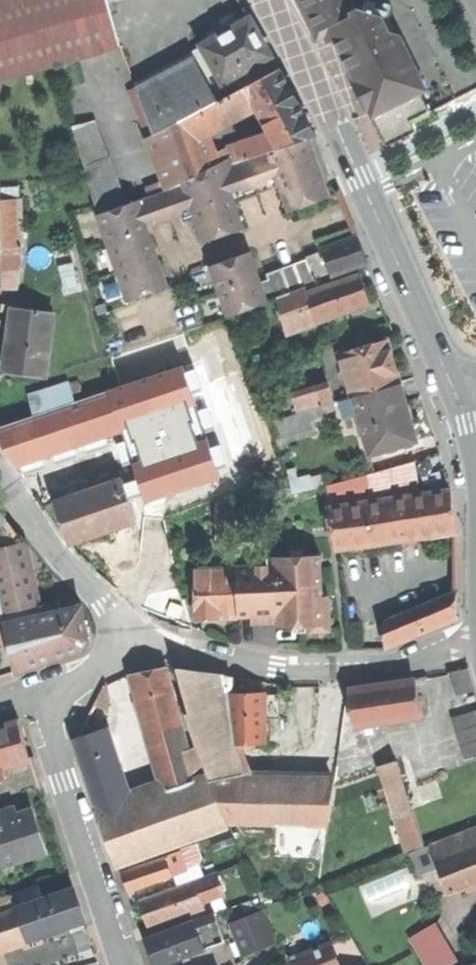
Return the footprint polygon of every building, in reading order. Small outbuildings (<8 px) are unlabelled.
[(123,45),(113,11),(110,0),(5,0),(0,1),(0,71),(2,80),(123,45)] [(330,28),(355,16),(353,12),(347,0),(298,0),(314,35),(330,28)] [(353,12),(358,10),(353,0),(347,0),(353,12)] [(330,28),(353,76),(381,63),(385,71),(412,58),(401,34),(388,32),(378,20),(358,10),(353,12),(355,16),(330,28)] [(217,27),(221,34),(247,19),(243,12),(217,27)] [(204,44),(208,51),(232,93),(239,89),(281,66),(268,42),(253,16),(247,19),(221,34),(204,44)] [(136,81),(139,86),(139,88),(208,51),(204,44),(136,81)] [(151,136),(168,179),(171,188),(217,164),(207,134),(251,111),(239,89),(232,93),(208,51),(139,88),(139,86),(132,89),(151,136)] [(364,101),(372,117),(391,108),(389,105),(393,96),(396,94),(395,92),(422,80),(412,58),(385,71),(381,63),(353,76),(364,101)] [(281,66),(239,89),(251,111),(260,106),(274,132),(275,134),(309,115),(294,89),(281,66)] [(398,142),(417,133),(411,122),(429,112),(420,94),(427,91),(422,80),(395,92),(396,94),(401,104),(391,108),(372,117),(381,137),(398,142)] [(389,105),(391,108),(401,104),(396,94),(393,96),(389,105)] [(318,135),(309,115),(275,134),(274,132),(234,153),(235,155),(217,164),(171,188),(152,194),(129,203),(101,213),(129,296),(163,285),(160,276),(166,274),(159,254),(155,255),(153,247),(157,246),(150,227),(144,229),(141,220),(147,218),(158,215),(159,219),(185,211),(183,206),(194,202),(201,200),(203,209),(197,211),(206,239),(246,225),(236,197),(230,199),(227,191),(233,189),(244,185),(246,189),(270,181),(269,176),(279,172),(286,170),(289,178),(282,181),(292,209),(332,195),(323,172),(320,162),(316,163),(314,156),(318,155),(312,137),(318,135)] [(74,124),(101,213),(129,203),(96,118),(74,124)] [(386,148),(398,142),(381,137),(386,148)] [(279,172),(282,181),(289,178),(286,170),(279,172)] [(149,186),(152,194),(171,188),(168,179),(149,186)] [(236,197),(233,189),(227,191),(230,199),(236,197)] [(23,199),(2,199),(3,223),(24,222),(23,199)] [(194,202),(197,211),(203,209),(201,200),(194,202)] [(144,229),(150,227),(147,218),(141,220),(144,229)] [(24,222),(3,223),(4,245),(24,244),(24,222)] [(325,248),(327,255),(335,276),(371,263),(366,250),(361,235),(325,248)] [(4,245),(0,284),(0,285),(19,286),(24,244),(4,245)] [(230,314),(254,305),(269,299),(262,280),(251,250),(228,258),(214,263),(212,264),(230,314)] [(309,256),(309,257),(318,282),(335,276),(327,255),(323,257),(321,251),(309,256)] [(270,278),(262,280),(269,299),(280,296),(318,282),(309,257),(268,272),(270,278)] [(361,273),(306,292),(311,324),(372,303),(367,289),(361,273)] [(169,283),(166,274),(160,276),(163,285),(169,283)] [(289,331),(311,324),(306,292),(306,290),(281,299),(284,312),(289,331)] [(259,321),(284,312),(281,299),(280,296),(269,299),(254,305),(259,321)] [(3,308),(13,309),(14,304),(16,304),(16,302),(4,301),(3,308)] [(13,309),(6,368),(25,371),(48,373),(56,309),(16,304),(14,304),(13,309)] [(112,354),(123,386),(138,381),(193,362),(186,330),(112,354)] [(342,351),(355,395),(356,394),(402,381),(396,359),(390,337),(342,351)] [(205,419),(193,362),(138,381),(144,410),(157,475),(167,516),(167,518),(220,499),(212,460),(205,419)] [(80,379),(70,383),(72,390),(82,387),(80,379)] [(38,414),(22,419),(32,447),(144,410),(138,381),(123,386),(38,414)] [(362,414),(373,452),(419,439),(411,412),(402,381),(356,394),(362,414)] [(32,396),(36,407),(37,412),(75,399),(72,390),(70,383),(32,396)] [(295,395),(299,411),(336,400),(331,384),(295,395)] [(346,419),(362,414),(356,394),(355,395),(340,399),(346,419)] [(277,420),(281,436),(317,425),(316,420),(326,417),(323,406),(277,420)] [(6,418),(9,424),(22,419),(38,414),(37,412),(36,407),(6,418)] [(219,417),(205,419),(212,460),(227,457),(219,417)] [(22,419),(9,424),(0,427),(0,433),(12,454),(32,447),(22,419)] [(330,483),(335,504),(417,492),(413,460),(330,483)] [(142,525),(167,516),(157,475),(125,478),(139,518),(142,525)] [(73,541),(139,518),(125,478),(58,501),(66,523),(73,541)] [(338,549),(458,531),(456,512),(453,487),(417,492),(335,504),(333,504),(338,549)] [(5,621),(44,613),(41,603),(29,542),(1,508),(0,509),(0,598),(4,614),(5,621)] [(323,552),(292,554),(292,565),(324,563),(323,552)] [(237,565),(237,567),(240,615),(278,612),(279,624),(296,623),(312,622),(323,622),(322,600),(326,600),(325,593),(324,563),(292,565),(292,554),(276,555),(276,562),(237,565)] [(240,615),(237,567),(198,570),(200,617),(220,616),(240,615)] [(387,622),(389,647),(460,616),(459,592),(387,622)] [(330,593),(325,593),(326,600),(322,600),(323,622),(312,622),(312,628),(331,627),(330,593)] [(41,603),(44,613),(63,609),(60,599),(41,603)] [(9,639),(16,671),(51,659),(85,647),(90,637),(84,604),(63,609),(44,613),(5,621),(9,639)] [(9,639),(5,621),(4,614),(0,615),(0,641),(9,639)] [(132,674),(146,730),(181,722),(167,666),(148,670),(132,674)] [(459,694),(475,689),(475,688),(469,667),(451,671),(459,694)] [(243,772),(230,743),(227,743),(227,693),(227,676),(176,669),(189,711),(185,712),(192,735),(197,747),(207,773),(209,778),(243,772)] [(420,717),(415,678),(381,683),(350,687),(355,725),(363,724),(374,723),(420,717)] [(94,705),(109,711),(111,698),(106,683),(94,705)] [(320,720),(340,722),(344,685),(326,685),(320,720)] [(230,743),(265,742),(264,693),(245,693),(227,693),(227,743),(230,743)] [(458,731),(475,726),(475,709),(453,716),(458,731)] [(0,769),(30,760),(24,739),(18,719),(0,724),(0,769)] [(332,781),(340,722),(320,720),(314,759),(313,780),(332,781)] [(146,730),(162,789),(197,777),(189,748),(181,722),(146,730)] [(375,733),(374,723),(363,724),(364,735),(375,733)] [(466,759),(475,756),(475,726),(458,731),(466,759)] [(75,740),(99,812),(126,803),(102,731),(75,740)] [(197,777),(207,773),(197,747),(189,748),(197,777)] [(407,849),(425,843),(399,758),(381,764),(407,849)] [(246,779),(243,772),(209,778),(227,820),(244,821),(243,779),(246,779)] [(229,823),(227,820),(209,778),(207,773),(197,777),(162,789),(126,803),(99,812),(117,865),(229,823)] [(334,781),(332,781),(313,780),(246,779),(243,779),(244,821),(300,822),(328,822),(334,781)] [(43,851),(37,833),(30,813),(15,817),(12,810),(0,814),(0,865),(43,851)] [(323,856),(328,822),(300,822),(299,856),(323,856)] [(431,844),(450,892),(475,882),(475,827),(431,844)] [(181,848),(181,850),(187,866),(199,862),(202,856),(197,842),(181,848)] [(428,901),(450,892),(431,844),(409,853),(428,901)] [(181,850),(157,859),(164,877),(188,869),(187,866),(181,850)] [(126,881),(130,889),(164,877),(157,859),(123,871),(126,881)] [(217,871),(188,882),(196,902),(224,891),(217,871)] [(188,882),(170,889),(180,916),(199,909),(196,902),(188,882)] [(12,894),(16,907),(43,897),(39,884),(12,894)] [(27,937),(28,940),(84,921),(79,903),(73,886),(43,897),(16,907),(27,937)] [(145,914),(149,927),(180,916),(170,889),(139,900),(145,914)] [(16,907),(12,894),(0,898),(0,913),(16,907)] [(27,937),(16,907),(0,913),(0,945),(27,937)] [(231,923),(243,953),(273,941),(261,911),(231,923)] [(193,920),(204,949),(225,941),(214,912),(193,920)] [(204,949),(193,920),(146,937),(151,952),(156,964),(161,964),(204,949)] [(408,940),(416,954),(442,939),(434,924),(408,940)] [(416,954),(422,964),(444,964),(454,959),(442,939),(416,954)] [(290,958),(293,964),(341,964),(331,941),(290,958)]
